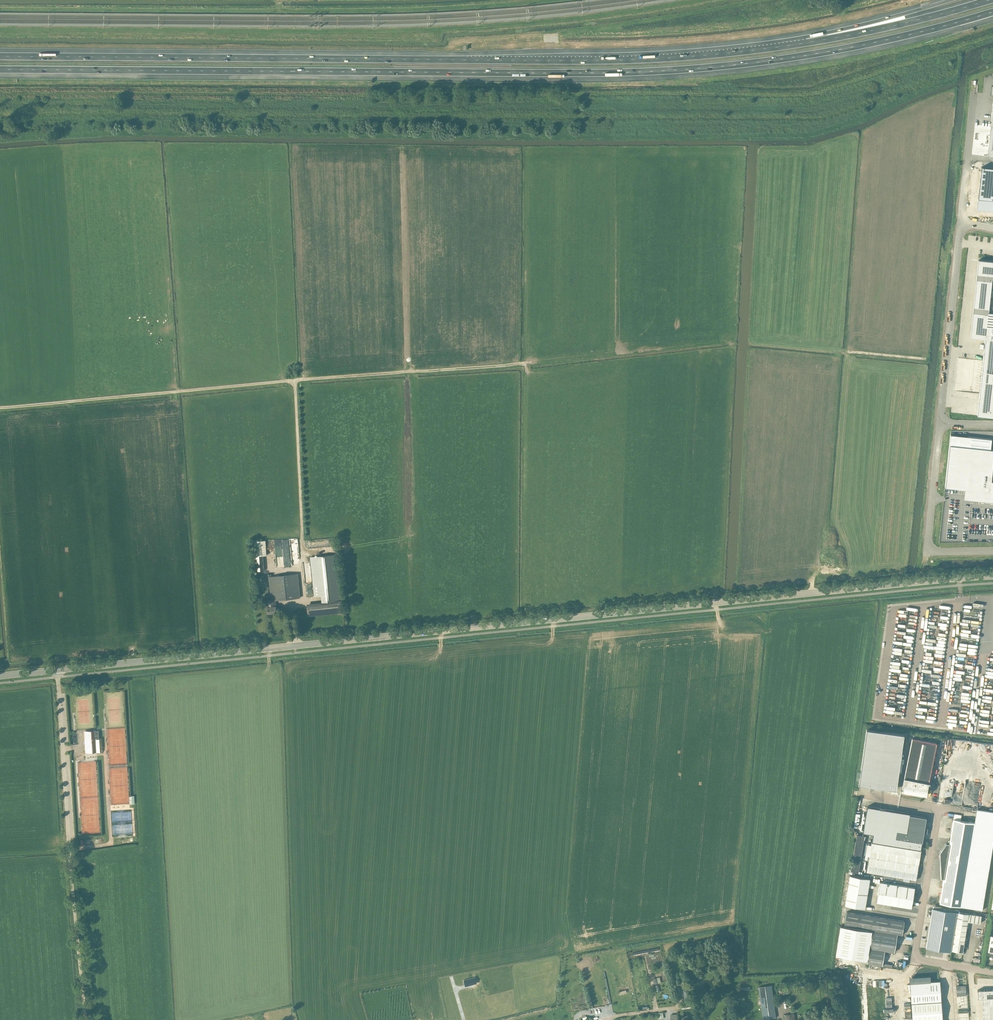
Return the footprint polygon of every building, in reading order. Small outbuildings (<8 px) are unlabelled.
[(981,167),(977,209),(992,211),(992,168),(981,167)] [(978,260),(970,338),(985,340),(977,416),(992,419),(992,262),(978,260)] [(949,445),(945,487),(965,489),(964,498),(992,501),(992,481),(991,481),(992,461),(992,450),(990,449),(991,441),(968,439),(967,447),(949,445)] [(263,555),(267,555),(266,540),(253,541),(255,571),(264,571),(263,555)] [(322,602),(341,600),(340,593),(336,554),(310,557),(314,596),(321,596),(322,602)] [(277,613),(276,600),(300,598),(298,573),(269,576),(271,600),(266,600),(267,613),(268,613),(268,614),(269,615),(271,614),(272,614),(272,613),(277,613)] [(893,772),(898,773),(904,734),(866,729),(858,785),(891,790),(893,772)] [(98,730),(94,730),(85,731),(86,752),(95,752),(96,752),(96,739),(99,739),(98,730)] [(912,738),(904,777),(902,788),(904,788),(903,791),(926,795),(926,794),(927,788),(928,788),(928,784),(930,785),(930,783),(929,782),(937,743),(912,738)] [(921,850),(922,842),(896,838),(897,831),(907,833),(910,815),(910,813),(867,806),(863,833),(873,834),(872,842),(921,850)] [(939,903),(982,910),(992,844),(992,812),(977,809),(975,823),(960,820),(961,815),(954,814),(949,844),(946,843),(940,852),(941,878),(944,878),(939,903)] [(922,842),(924,832),(927,833),(928,828),(925,828),(926,818),(910,815),(907,833),(897,831),(896,838),(922,842)] [(857,834),(856,839),(851,871),(859,872),(865,836),(857,834)] [(909,882),(910,879),(916,880),(921,850),(872,842),(867,872),(904,878),(904,881),(909,882)] [(870,879),(856,876),(850,875),(845,905),(865,908),(870,879)] [(915,888),(880,882),(877,902),(911,908),(915,888)] [(951,951),(951,950),(957,912),(932,908),(926,947),(951,951)] [(844,926),(856,928),(872,930),(867,960),(867,963),(882,965),(884,950),(894,952),(897,934),(902,935),(904,921),(847,912),(844,926)] [(980,923),(981,916),(957,912),(951,950),(952,950),(962,952),(967,921),(980,923)] [(872,930),(856,928),(844,926),(840,925),(836,955),(867,960),(872,930)] [(940,981),(929,981),(929,979),(911,980),(911,983),(910,983),(912,1019),(943,1019),(940,981)] [(776,1018),(774,1000),(771,985),(758,987),(763,1019),(776,1018)] [(977,990),(978,998),(982,998),(983,1019),(992,1019),(992,989),(977,990)] [(969,1011),(967,992),(961,993),(962,997),(957,997),(960,1013),(969,1011)]
